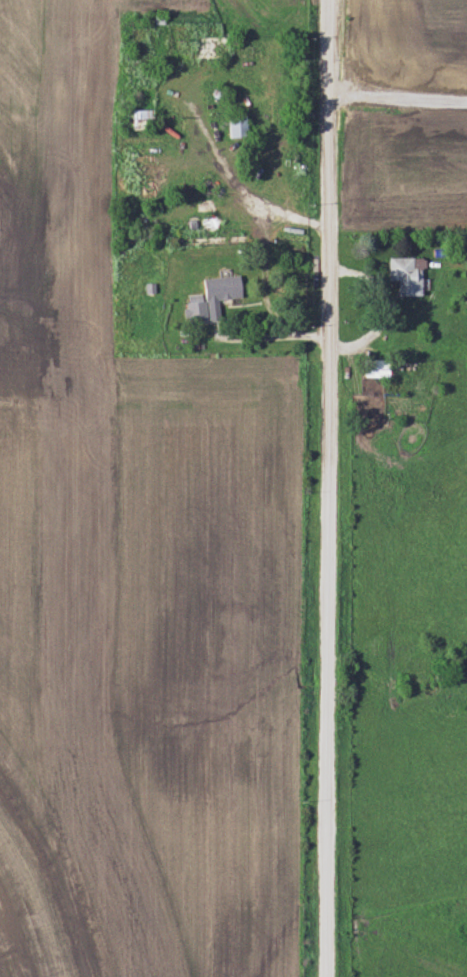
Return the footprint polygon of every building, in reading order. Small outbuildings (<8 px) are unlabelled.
[(130,123),(151,120),(149,108),(128,111),(130,123)] [(241,115),(222,115),(222,137),(241,137),(241,115)] [(418,266),(409,266),(409,257),(384,257),(384,280),(394,280),(394,295),(418,295),(418,266)] [(198,278),(198,294),(181,294),(182,322),(216,320),(215,297),(237,296),(236,276),(198,278)] [(385,359),(360,359),(360,377),(385,377),(385,359)]
